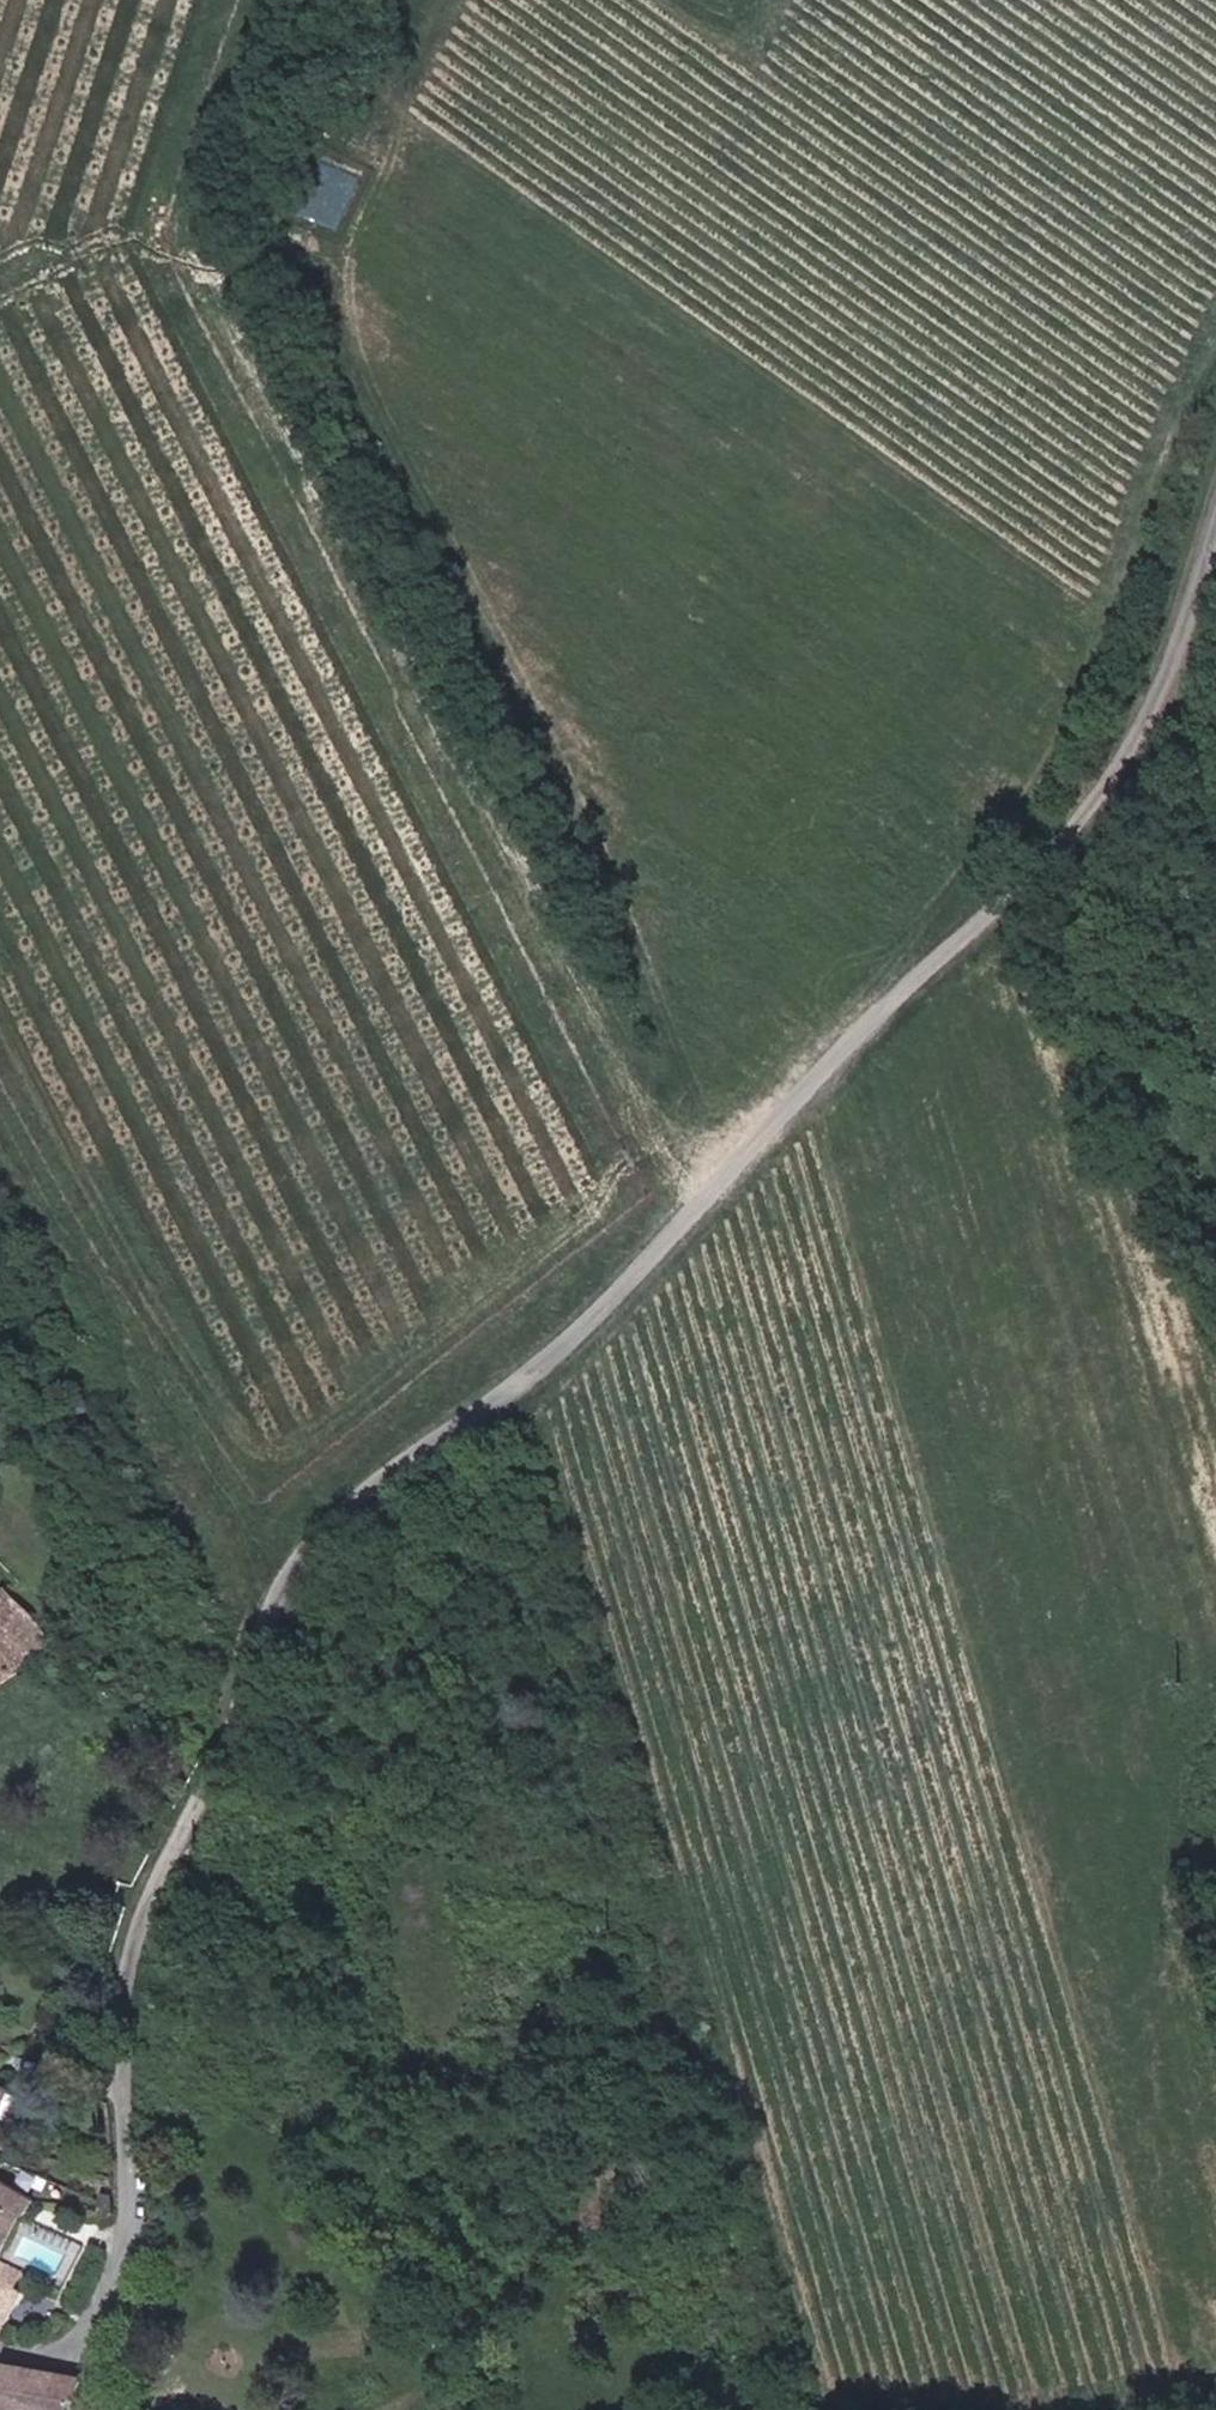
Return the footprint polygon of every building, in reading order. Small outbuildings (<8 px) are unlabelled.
[(60,1649),(44,1613),(13,1583),(0,1599),(0,1689),(60,1649)] [(0,2078),(0,2147),(26,2090),(0,2078)] [(0,2177),(0,2274),(7,2278),(47,2197),(1,2175),(0,2177)] [(7,2337),(32,2288),(7,2278),(0,2274),(0,2332),(7,2337)] [(17,2409),(79,2409),(87,2377),(15,2361),(15,2366),(0,2361),(0,2409),(6,2409),(8,2408),(17,2409)]
